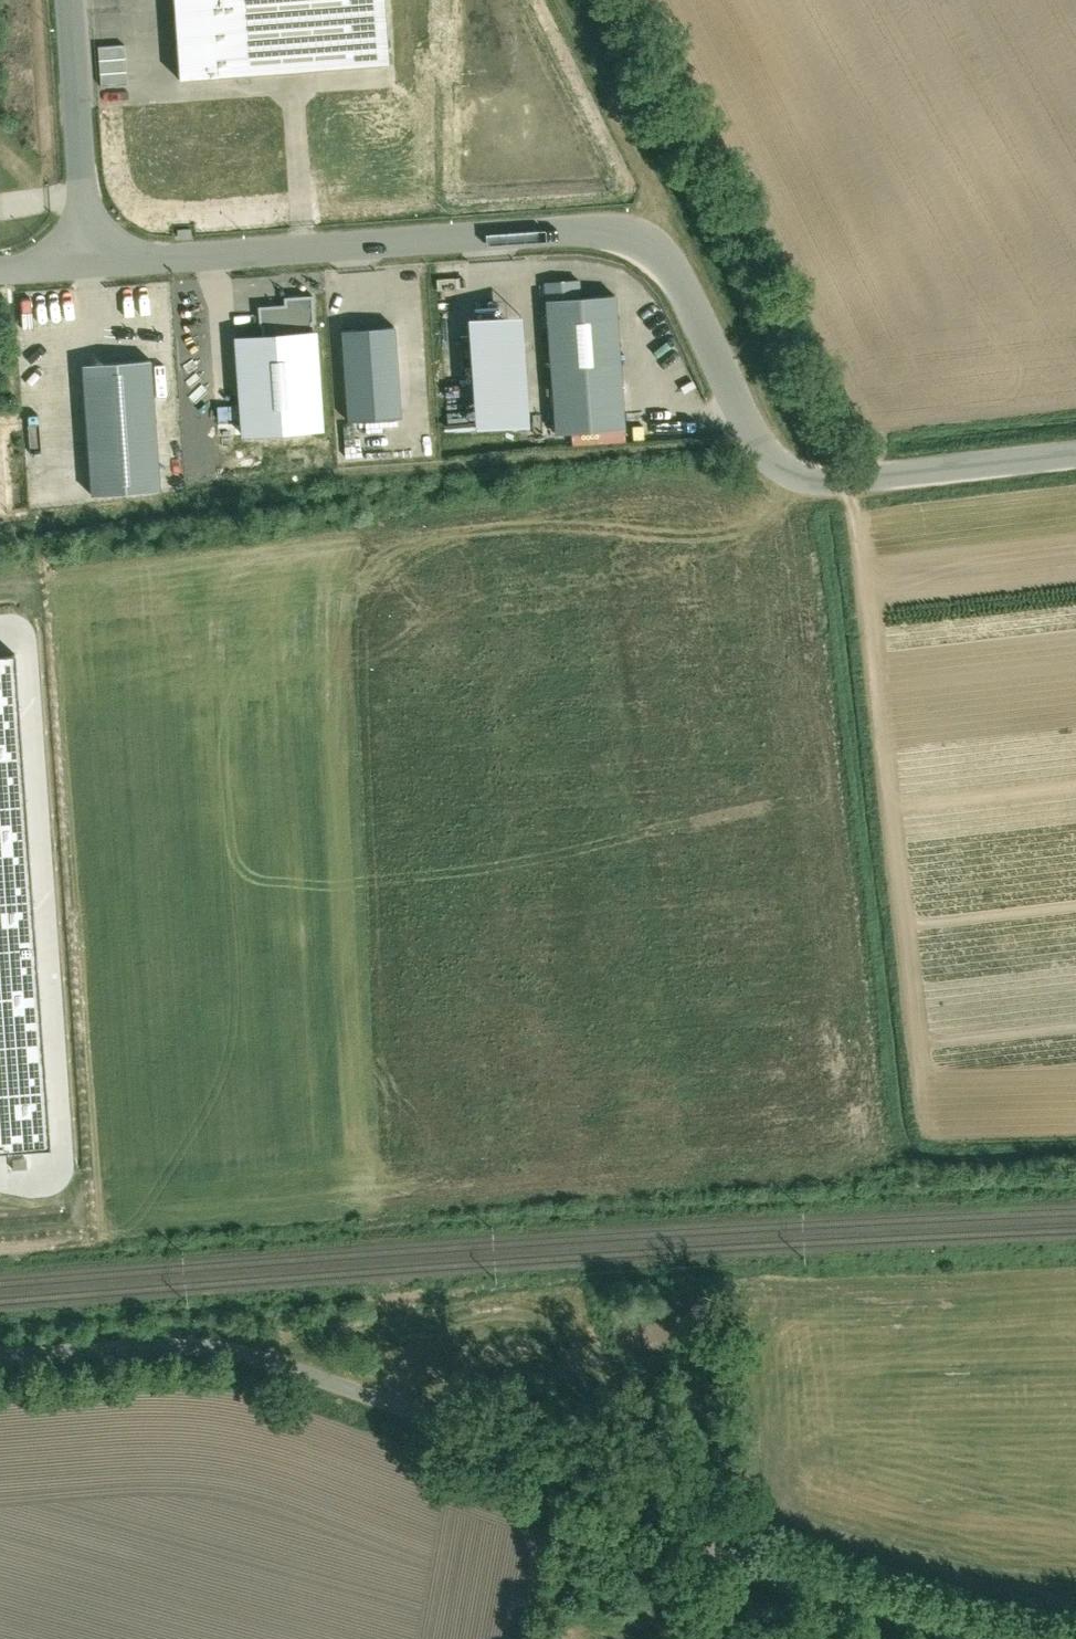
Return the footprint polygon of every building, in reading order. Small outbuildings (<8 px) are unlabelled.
[(183,79),(388,63),(383,0),(177,0),(183,79)] [(99,86),(126,85),(125,45),(97,46),(99,86)] [(577,283),(542,285),(554,437),(623,432),(613,299),(578,302),(577,283)] [(233,340),(238,440),(321,435),(313,299),(284,301),(284,308),(258,309),(259,338),(233,340)] [(397,327),(345,330),(349,419),(401,417),(397,327)] [(151,359),(84,364),(93,495),(160,491),(151,359)] [(0,658),(0,1150),(52,1146),(12,657),(0,658)]
